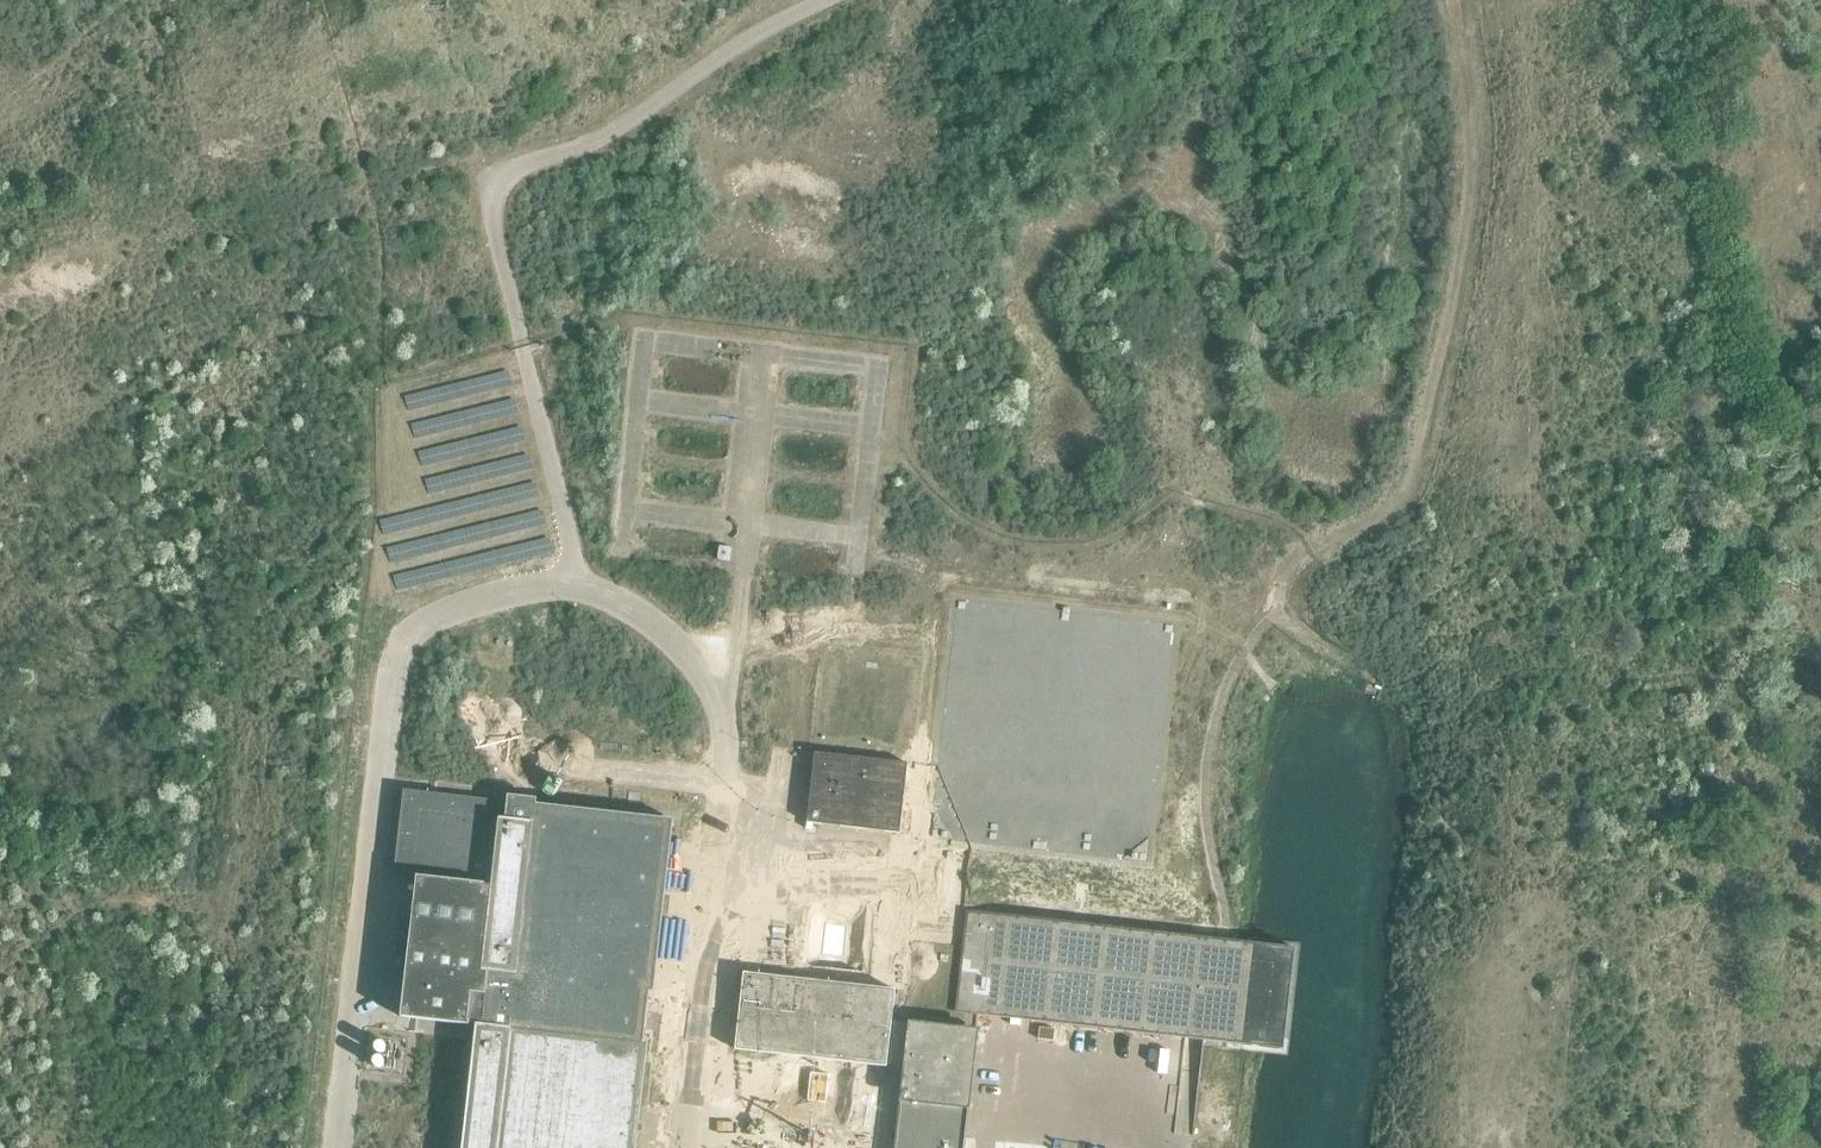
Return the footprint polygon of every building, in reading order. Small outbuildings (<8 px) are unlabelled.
[(426,507),(381,519),(384,531),(430,520),(426,507)] [(428,535),(387,546),(391,561),(432,549),(428,535)] [(469,555),(394,574),(398,588),(472,569),(469,555)] [(907,763),(814,752),(811,779),(806,822),(899,833),(903,792),(907,763)] [(392,878),(414,881),(400,1017),(475,1025),(461,1147),(635,1147),(636,1136),(635,1136),(637,1120),(638,1120),(647,1041),(643,1041),(649,991),(653,992),(671,820),(534,806),(535,798),(505,795),(503,819),(491,818),(493,800),(401,790),(392,878)] [(1282,1049),(1293,947),(966,910),(954,1012),(1282,1049)] [(734,1049),(795,1055),(885,1064),(884,1075),(901,1077),(893,1147),(965,1147),(977,1026),(908,1018),(908,1021),(891,1020),(894,996),(895,987),(742,971),(734,1049)] [(1061,1139),(997,1132),(996,1147),(1060,1147),(1061,1139)]
